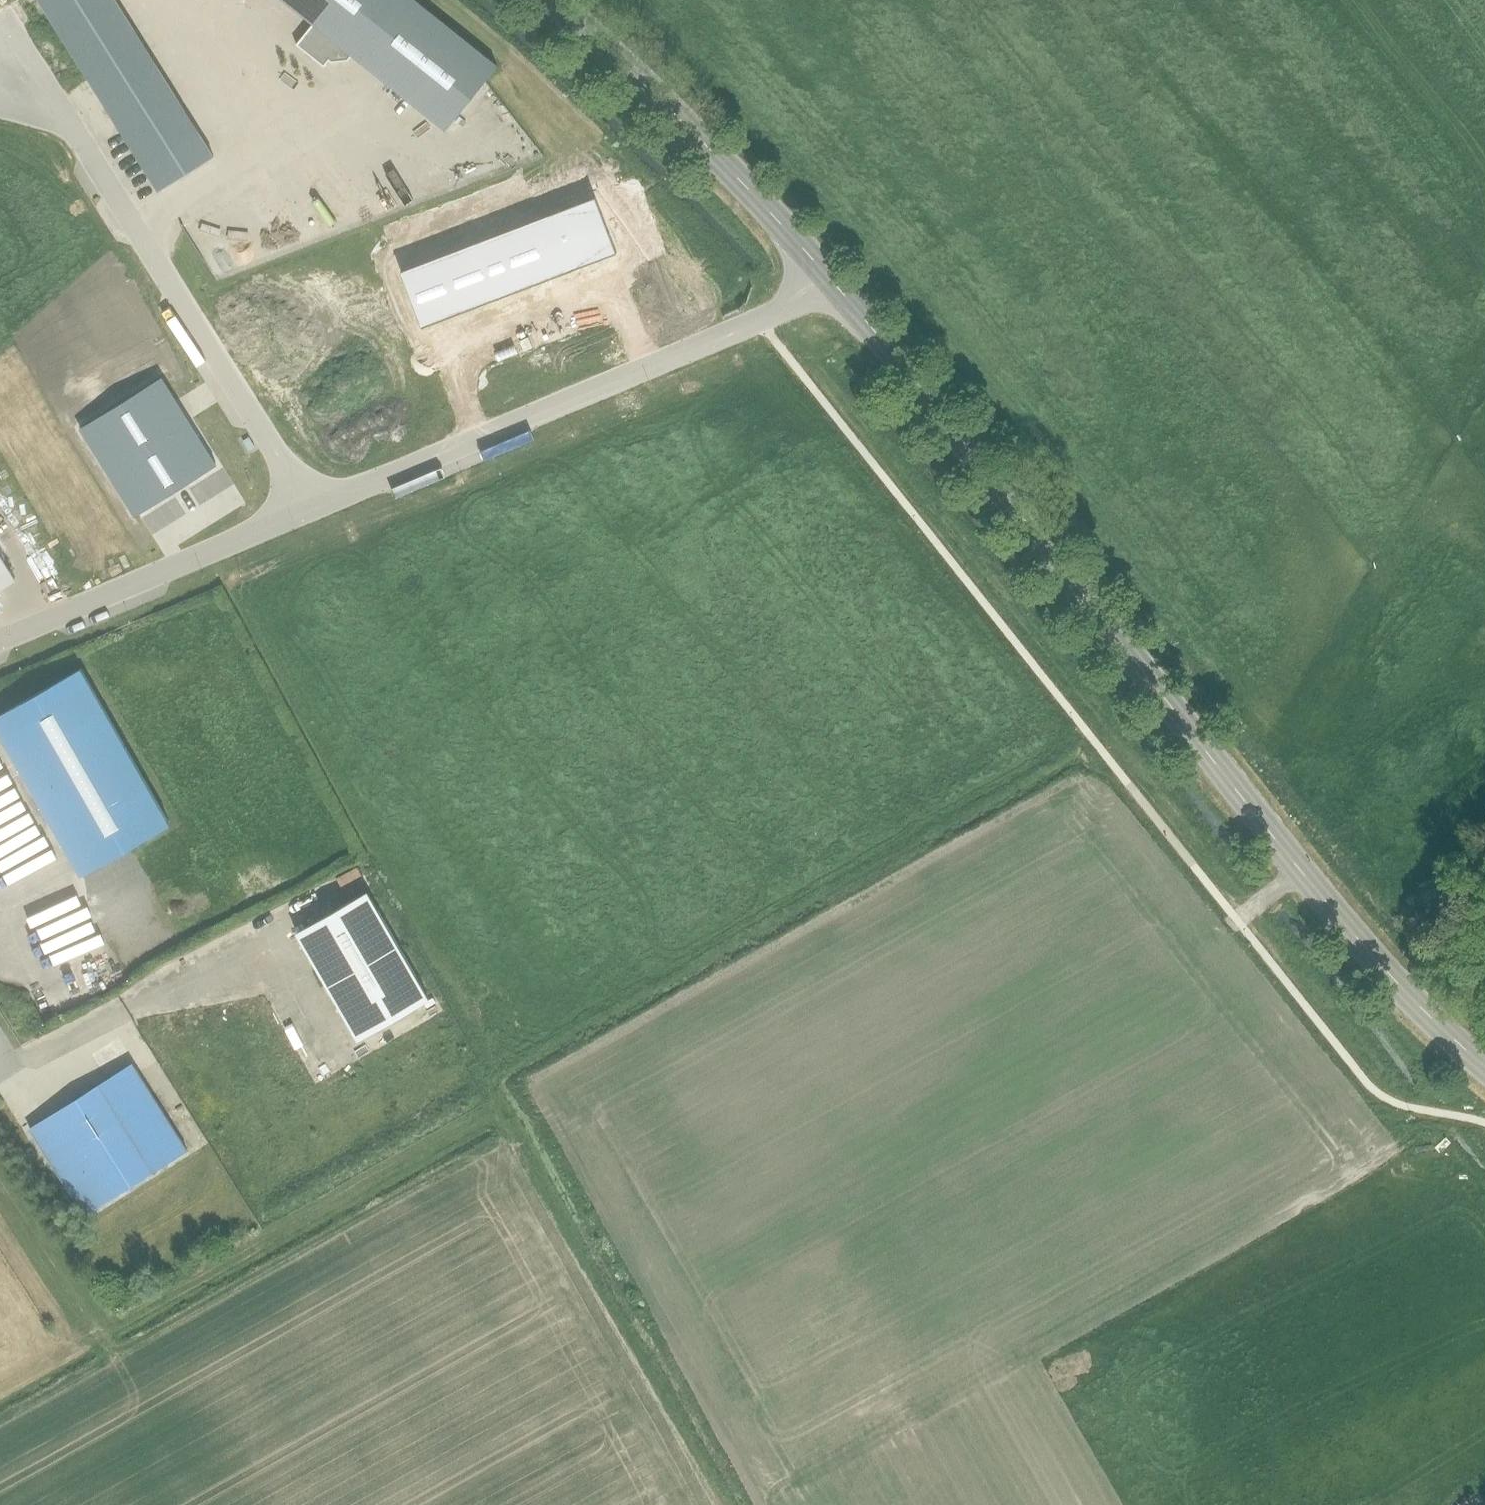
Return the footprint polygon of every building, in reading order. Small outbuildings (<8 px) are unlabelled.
[(147,187),(222,142),(125,0),(30,0),(147,187)] [(446,120),(498,53),(430,0),(287,0),(310,18),(291,39),(324,62),(355,53),(388,77),(446,120)] [(219,459),(163,371),(79,424),(135,512),(219,459)] [(15,574),(0,550),(0,585),(15,574)] [(2,717),(90,873),(177,824),(89,668),(2,717)] [(22,797),(10,774),(0,779),(0,808),(22,797)] [(55,863),(30,813),(0,829),(0,872),(8,887),(55,863)] [(343,1041),(415,1001),(353,891),(281,931),(343,1041)] [(29,1125),(85,1212),(189,1145),(133,1058),(29,1125)]
